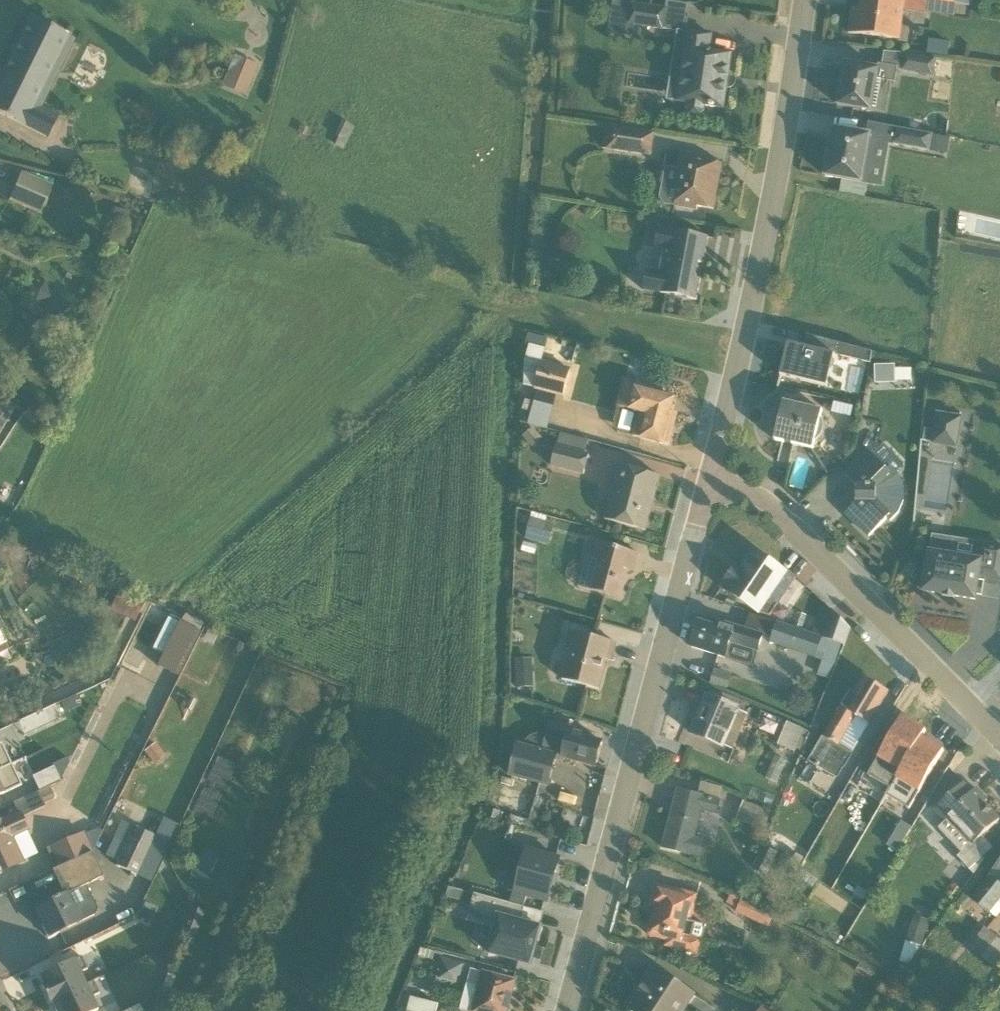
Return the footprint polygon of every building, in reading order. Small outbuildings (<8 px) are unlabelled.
[(860,9),(850,8),(847,34),(857,35),(901,41),(904,15),(904,10),(954,16),(955,4),(969,6),(969,0),(861,0),(860,9)] [(732,56),(710,53),(713,35),(686,31),(688,13),(621,3),(618,22),(676,31),(672,59),(682,61),(675,107),(723,114),(732,56)] [(30,19),(0,80),(0,116),(47,139),(57,117),(42,109),(75,41),(30,19)] [(946,54),(949,42),(931,38),(929,50),(946,54)] [(880,70),(844,63),(837,105),(887,114),(895,70),(931,77),(934,62),(883,53),(880,70)] [(257,66),(233,57),(221,87),(244,97),(257,66)] [(865,136),(832,130),(823,175),(880,186),(888,144),(932,153),(935,136),(922,133),(868,123),(865,136)] [(606,134),(603,156),(657,162),(660,141),(606,134)] [(722,161),(679,153),(670,205),(712,213),(722,161)] [(52,188),(22,173),(9,201),(39,215),(52,188)] [(663,251),(659,272),(648,270),(643,293),(695,303),(708,238),(659,229),(655,249),(663,251)] [(569,369),(543,363),(541,362),(547,339),(527,333),(524,345),(529,347),(524,363),(524,387),(562,398),(569,369)] [(786,347),(779,376),(826,388),(834,356),(790,345),(789,345),(788,345),(787,346),(786,347)] [(869,355),(850,351),(847,365),(865,370),(869,355)] [(894,366),(873,366),(873,385),(895,385),(894,366)] [(616,407),(617,408),(613,423),(616,433),(667,446),(676,414),(670,412),(673,401),(661,397),(663,391),(623,380),(616,407)] [(774,389),(783,403),(774,441),(813,450),(821,412),(798,406),(799,400),(787,381),(774,389)] [(14,410),(0,401),(0,432),(14,410)] [(553,407),(533,402),(527,425),(546,430),(553,407)] [(924,430),(922,441),(931,442),(931,445),(956,449),(961,418),(935,414),(933,431),(924,430)] [(532,429),(521,438),(530,449),(541,439),(532,429)] [(559,434),(550,467),(583,476),(588,456),(582,455),(586,441),(559,434)] [(845,476),(857,490),(856,501),(844,514),(868,538),(887,519),(890,522),(897,512),(902,501),(903,487),(898,476),(903,471),(902,464),(883,445),(872,457),(869,453),(845,476)] [(793,458),(792,485),(806,485),(806,458),(793,458)] [(645,531),(658,477),(619,467),(604,520),(645,531)] [(531,513),(524,539),(548,546),(554,525),(545,522),(546,517),(531,513)] [(922,592),(975,601),(975,599),(997,603),(999,586),(999,546),(932,535),(922,592)] [(634,554),(590,542),(577,588),(622,600),(634,554)] [(766,617),(794,580),(754,551),(736,576),(730,572),(719,588),(766,617)] [(119,590),(109,610),(134,622),(143,602),(119,590)] [(776,623),(769,644),(835,666),(848,628),(831,612),(821,638),(776,623)] [(169,619),(153,651),(162,656),(157,667),(177,677),(203,624),(184,614),(179,624),(169,619)] [(752,669),(763,636),(715,620),(712,628),(699,623),(690,648),(752,669)] [(11,647),(0,624),(0,652),(11,647)] [(609,662),(614,644),(568,632),(563,649),(567,651),(559,680),(598,690),(606,661),(609,662)] [(532,659),(514,661),(517,689),(534,688),(532,659)] [(717,670),(714,681),(730,685),(732,674),(717,670)] [(849,692),(807,762),(837,780),(887,694),(863,680),(854,694),(849,692)] [(747,713),(709,697),(692,736),(731,752),(747,713)] [(867,776),(889,789),(921,739),(925,732),(901,718),(867,776)] [(549,788),(556,761),(563,763),(564,759),(595,768),(602,743),(585,738),(586,734),(550,723),(545,736),(535,736),(527,740),(525,747),(517,745),(508,777),(549,788)] [(807,733),(787,724),(778,745),(798,754),(807,733)] [(943,751),(921,739),(889,789),(885,796),(908,810),(943,751)] [(13,763),(3,742),(0,744),(0,769),(13,763)] [(154,743),(143,752),(153,766),(164,756),(154,743)] [(216,757),(206,780),(224,788),(234,765),(216,757)] [(785,762),(775,757),(765,778),(775,783),(785,762)] [(13,763),(0,769),(0,796),(23,784),(13,763)] [(998,820),(963,783),(934,810),(945,822),(938,829),(961,854),(957,858),(969,871),(993,849),(981,836),(998,820)] [(202,789),(191,812),(210,821),(220,798),(202,789)] [(708,842),(695,838),(702,813),(714,816),(718,802),(709,799),(677,791),(661,849),(703,860),(708,842)] [(0,823),(0,873),(35,856),(25,833),(27,832),(21,819),(45,807),(38,792),(13,804),(19,815),(0,823)] [(765,810),(743,803),(736,822),(758,830),(765,810)] [(120,822),(104,857),(116,862),(114,866),(150,883),(176,826),(162,819),(153,838),(120,822)] [(83,831),(45,850),(55,870),(88,853),(92,852),(83,831)] [(199,846),(186,873),(206,885),(220,856),(199,846)] [(776,855),(762,849),(753,871),(767,877),(776,855)] [(547,903),(558,861),(519,850),(515,865),(522,867),(514,894),(547,903)] [(55,870),(22,884),(7,891),(13,904),(22,900),(34,925),(41,922),(48,938),(90,919),(78,890),(101,879),(88,853),(55,870)] [(999,915),(999,864),(970,900),(996,920),(999,915)] [(696,937),(688,935),(698,897),(654,885),(650,900),(655,901),(645,937),(666,942),(664,948),(691,955),(696,937)] [(544,914),(475,895),(467,922),(493,929),(487,953),(530,965),(544,914)] [(730,895),(725,904),(737,910),(735,914),(767,929),(773,915),(730,895)] [(189,908),(177,940),(191,945),(203,913),(189,908)] [(911,916),(898,963),(907,966),(921,947),(929,921),(911,916)] [(984,928),(969,947),(994,967),(999,959),(999,940),(984,928)] [(38,978),(42,986),(40,987),(48,1005),(50,1004),(54,1010),(96,1010),(90,998),(97,994),(91,982),(84,985),(78,973),(86,969),(80,957),(38,978)] [(861,959),(857,967),(883,982),(887,973),(861,959)] [(455,985),(458,968),(442,965),(439,981),(455,985)] [(695,996),(652,969),(643,984),(646,986),(630,1010),(631,1010),(686,1010),(695,996)] [(459,1010),(461,1010),(506,1010),(514,983),(470,971),(459,1010)] [(166,974),(159,996),(165,998),(166,995),(168,996),(174,977),(166,974)] [(438,1005),(411,998),(407,1010),(436,1010),(438,1005)]
